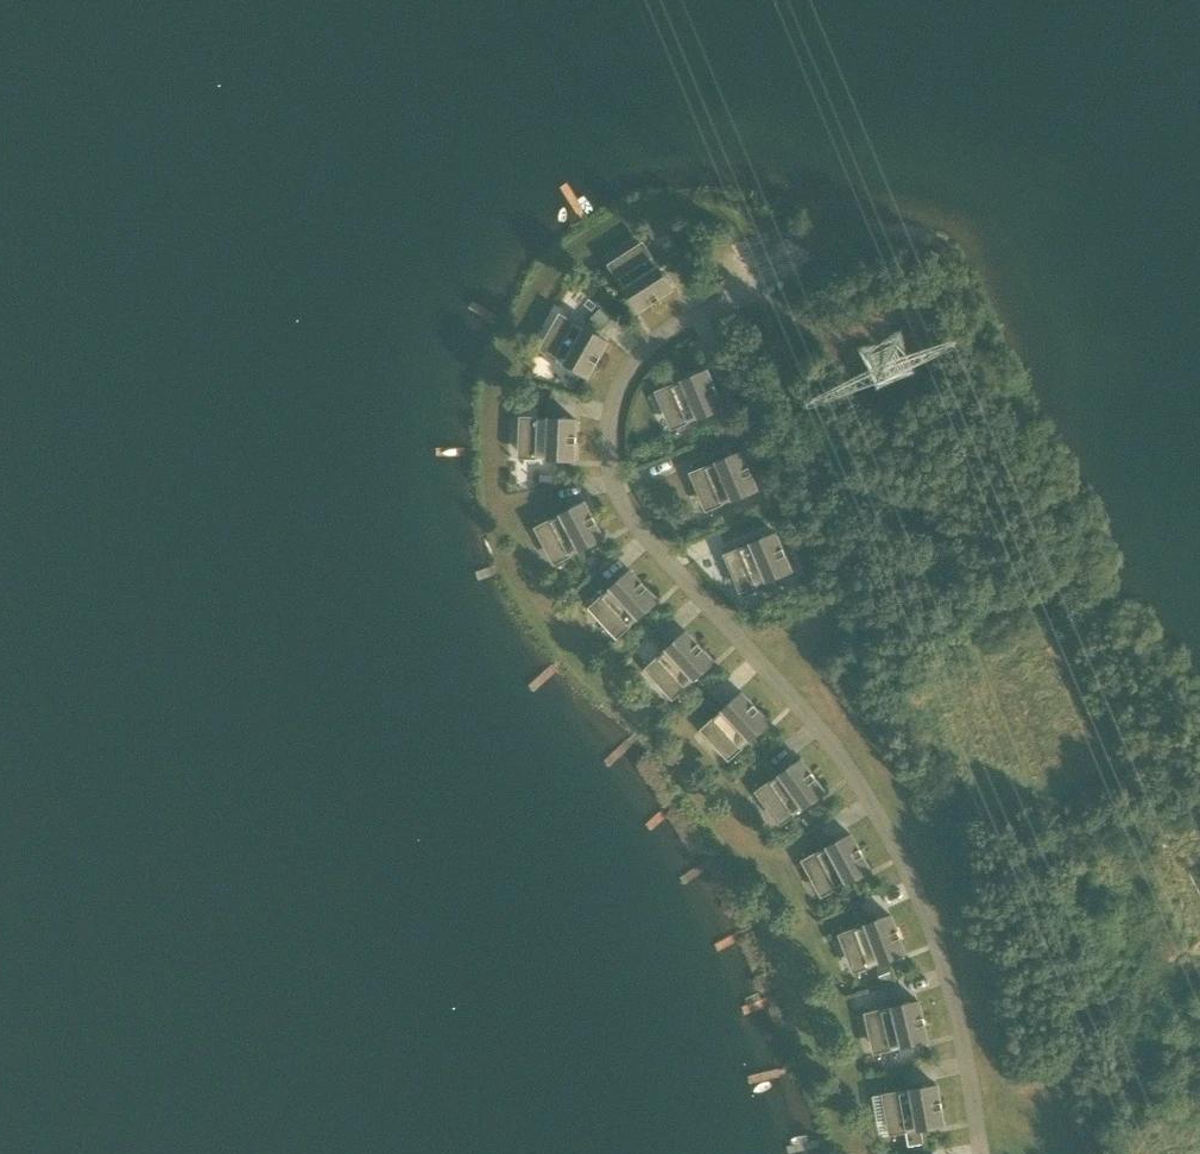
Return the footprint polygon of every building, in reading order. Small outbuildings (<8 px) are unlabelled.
[(652,243),(651,242),(640,256),(624,267),(606,271),(607,272),(614,270),(640,311),(674,289),(647,248),(652,243)] [(601,327),(610,317),(600,308),(591,318),(601,327)] [(568,311),(567,310),(563,328),(554,345),(540,356),(541,357),(547,353),(589,377),(609,342),(566,318),(568,311)] [(658,384),(657,385),(669,398),(677,416),(678,434),(679,434),(679,426),(724,408),(708,370),(663,389),(658,384)] [(526,411),(525,411),(530,428),(530,448),(523,464),(524,465),(527,458),(575,460),(577,419),(528,418),(526,411)] [(693,466),(692,467),(704,480),(711,498),(712,515),(714,515),(713,508),(758,489),(742,452),(697,471),(693,466)] [(554,475),(540,475),(540,485),(543,485),(553,485),(554,475)] [(537,520),(536,521),(549,533),(559,550),(561,568),(562,568),(561,561),(604,538),(586,502),(542,525),(537,520)] [(727,547),(726,548),(738,561),(746,579),(747,597),(748,597),(747,590),(792,571),(777,534),(732,553),(727,547)] [(587,559),(592,568),(598,565),(594,556),(587,559)] [(589,600),(589,601),(604,609),(618,624),(624,640),(626,640),(623,633),(659,600),(632,570),(596,603),(589,600)] [(779,586),(776,578),(764,583),(767,591),(779,586)] [(645,661),(644,662),(660,671),(673,685),(680,701),(682,701),(679,694),(714,661),(687,632),(651,665),(645,661)] [(701,722),(701,724),(716,732),(729,746),(736,763),(738,762),(735,756),(771,723),(743,693),(707,726),(701,722)] [(757,784),(756,785),(771,795),(782,811),(787,828),(788,828),(786,821),(826,792),(802,760),(763,788),(757,784)] [(811,825),(817,822),(811,813),(805,817),(811,825)] [(804,853),(803,854),(816,866),(826,883),(828,901),(830,900),(828,893),(871,870),(852,835),(809,858),(804,853)] [(858,896),(854,888),(847,892),(852,900),(858,896)] [(842,927),(841,928),(853,942),(859,960),(860,977),(861,977),(861,970),(906,953),(892,915),(846,933),(842,927)] [(893,977),(888,965),(877,970),(882,981),(893,977)] [(869,1006),(867,1007),(877,1022),(882,1041),(880,1059),(881,1059),(882,1052),(929,1040),(920,1001),(872,1012),(869,1006)] [(911,1045),(899,1047),(901,1057),(914,1054),(911,1045)] [(887,1087),(886,1088),(894,1103),(898,1123),(895,1140),(896,1140),(897,1133),(945,1125),(938,1085),(890,1094),(887,1087)]
